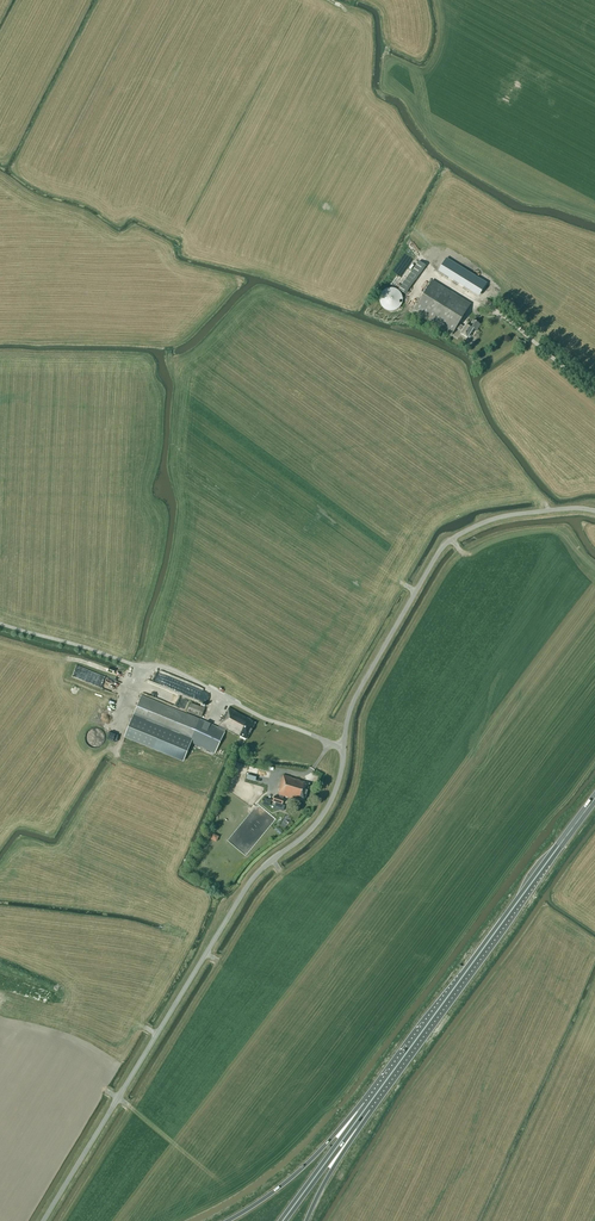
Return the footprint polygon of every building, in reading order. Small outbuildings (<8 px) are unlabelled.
[(485,283),(445,258),(437,270),(451,279),(458,283),(467,289),(477,295),(481,290),(485,283)] [(419,261),(398,289),(405,294),(426,266),(419,261)] [(452,281),(443,275),(441,278),(450,284),(452,281)] [(466,324),(464,328),(458,324),(470,304),(432,281),(413,312),(451,336),(456,328),(462,332),(460,334),(467,338),(473,329),(477,331),(480,324),(475,321),(475,322),(472,320),(469,326),(466,324)] [(397,290),(395,289),(393,288),(392,288),(390,288),(388,289),(386,289),(384,290),(383,291),(382,293),(381,295),(380,296),(379,298),(379,300),(380,302),(380,304),(381,306),(382,307),(383,309),(385,310),(387,310),(389,311),(390,311),(392,311),(394,311),(396,310),(398,309),(399,308),(400,306),(401,305),(402,303),(403,301),(403,299),(402,297),(402,296),(401,294),(400,292),(399,291),(397,290)] [(198,699),(202,688),(191,685),(187,696),(198,699)] [(132,718),(125,737),(183,761),(191,743),(214,754),(218,746),(194,735),(200,720),(141,696),(132,718)] [(204,709),(191,703),(187,712),(201,717),(204,709)] [(221,742),(227,730),(239,737),(240,736),(241,737),(242,736),(247,739),(255,723),(250,720),(229,709),(227,713),(226,713),(219,726),(213,738),(221,742)] [(238,772),(239,769),(241,769),(243,766),(241,765),(241,764),(235,762),(232,770),(238,772)] [(279,789),(280,789),(278,795),(280,795),(279,798),(274,796),(273,801),(272,802),(282,804),(284,799),(285,797),(297,800),(304,802),(310,783),(283,775),(279,789)] [(213,834),(211,840),(217,842),(219,837),(213,834)]
